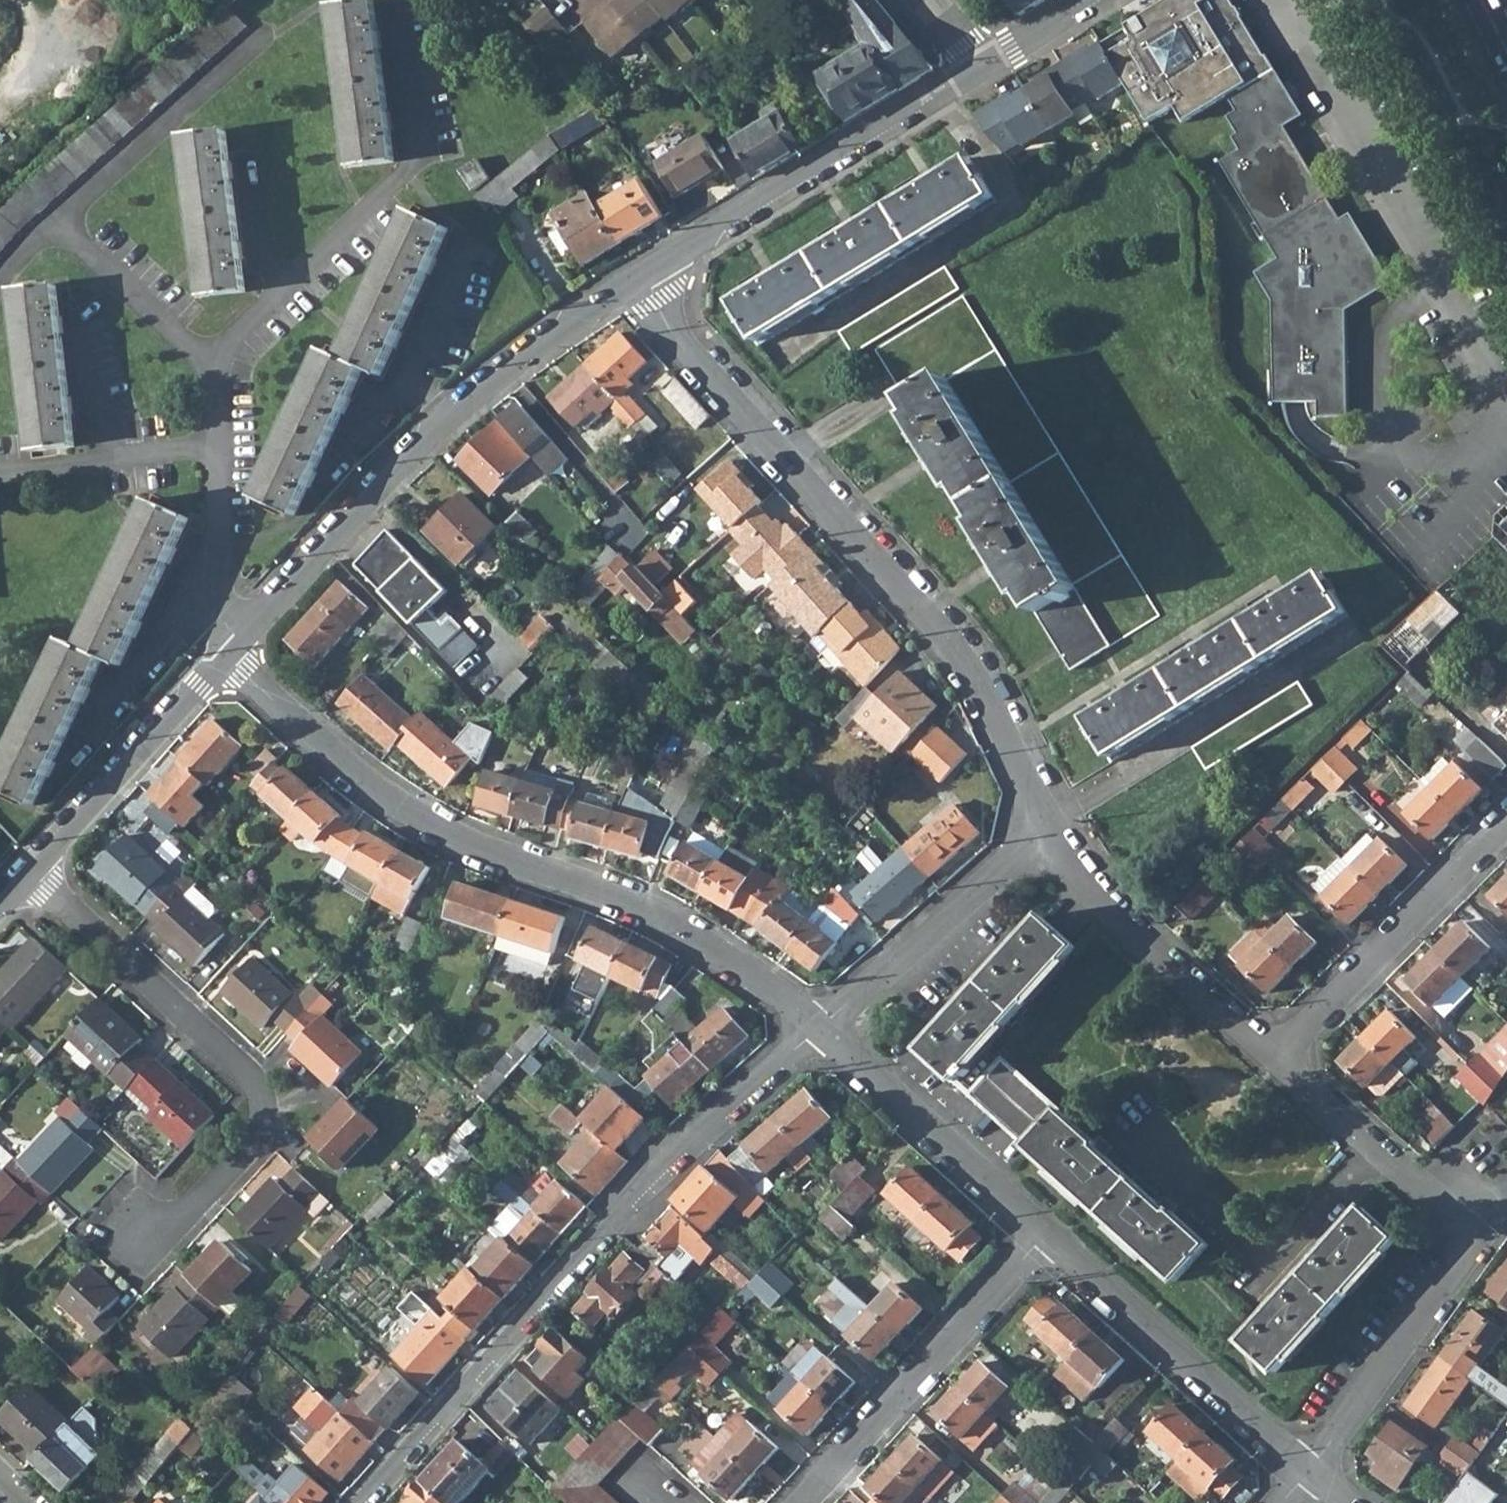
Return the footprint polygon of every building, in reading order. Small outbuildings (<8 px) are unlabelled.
[(609,1),(641,39),(653,29),(651,27),(666,15),(653,0),(610,0),(609,1)] [(666,15),(668,19),(682,7),(683,9),(695,0),(653,0),(666,15)] [(847,10),(870,43),(820,74),(848,120),(932,69),(927,63),(877,0),(862,0),(847,10)] [(847,10),(862,0),(839,0),(847,10)] [(1022,14),(1045,0),(1010,0),(1022,14)] [(1274,401),(1318,400),(1318,416),(1351,415),(1348,307),(1393,278),(1351,210),(1340,217),(1301,152),(1294,128),(1303,114),(1266,51),(1264,53),(1231,0),(1168,0),(1170,4),(1143,21),(1139,15),(1124,25),(1125,28),(1100,43),(1125,84),(1150,124),(1173,110),(1182,124),(1226,96),(1236,112),(1229,116),(1239,134),(1232,137),(1240,152),(1221,163),(1279,259),(1257,272),(1272,301),(1274,401)] [(609,1),(598,10),(604,16),(588,27),(614,58),(628,45),(630,48),(641,39),(609,1)] [(17,232),(247,25),(228,2),(0,207),(0,252),(17,232)] [(329,6),(349,167),(393,162),(389,128),(391,128),(390,115),(387,116),(379,47),(380,47),(379,33),(377,34),(374,2),(329,6)] [(525,27),(545,49),(567,30),(549,7),(525,27)] [(584,23),(588,27),(604,16),(598,10),(584,23)] [(1100,99),(1125,84),(1100,43),(1090,49),(1076,59),(1072,54),(1059,62),(1084,102),(1097,94),(1100,99)] [(1087,44),(1072,54),(1076,59),(1090,49),(1087,44)] [(935,58),(927,63),(932,69),(936,66),(935,58)] [(1059,62),(1048,69),(1051,74),(1035,83),(1023,90),(1048,131),(1074,114),(1071,110),(1084,102),(1059,62)] [(1032,78),(1035,83),(1051,74),(1048,69),(1032,78)] [(1023,90),(1012,97),(999,106),(996,100),(972,115),(1003,152),(1020,142),(1022,147),(1048,131),(1023,90)] [(1009,92),(996,100),(999,106),(1012,97),(1009,92)] [(731,140),(755,177),(816,140),(800,112),(786,121),(774,102),(758,113),(763,120),(731,140)] [(575,139),(607,120),(597,109),(568,126),(575,139)] [(568,126),(551,137),(558,150),(575,139),(568,126)] [(180,137),(200,297),(244,292),(239,259),(242,259),(241,244),(238,245),(230,178),(232,177),(231,163),(228,163),(224,132),(180,137)] [(723,168),(703,134),(656,162),(676,197),(723,168)] [(551,137),(477,197),(485,211),(498,200),(503,208),(518,195),(512,188),(558,150),(551,137)] [(733,301),(759,344),(996,200),(969,157),(733,301)] [(459,170),(472,191),(490,179),(476,159),(459,170)] [(641,180),(594,208),(618,245),(663,217),(641,180)] [(561,225),(575,249),(585,264),(618,245),(594,208),(586,195),(555,215),(561,225)] [(254,497),(293,516),(307,484),(309,486),(316,473),(314,472),(328,442),(342,412),(344,413),(350,400),(348,399),(362,369),(380,377),(394,346),(396,347),(401,334),(400,333),(415,302),(429,272),(431,273),(436,260),(434,259),(449,229),(408,211),(339,358),(323,350),(254,497)] [(575,249),(561,225),(546,234),(562,257),(575,249)] [(839,331),(853,354),(960,289),(946,265),(839,331)] [(11,290),(29,452),(73,448),(68,414),(71,413),(69,398),(66,398),(59,332),(61,332),(60,318),(57,318),(54,285),(11,290)] [(875,350),(1070,669),(1159,616),(963,296),(875,350)] [(585,366),(647,436),(655,427),(629,398),(626,400),(621,394),(631,385),(626,380),(644,363),(620,333),(585,366)] [(611,414),(638,443),(647,436),(585,366),(549,398),(574,426),(578,423),(584,429),(600,416),(598,414),(608,406),(614,412),(611,414)] [(660,389),(696,429),(711,416),(675,376),(660,389)] [(518,403),(513,408),(529,428),(535,423),(518,403)] [(513,408),(499,420),(521,446),(529,455),(539,467),(558,451),(535,423),(529,428),(513,408)] [(490,495),(529,455),(521,446),(499,420),(456,462),(490,495)] [(588,462),(615,493),(628,483),(601,451),(588,462)] [(651,466),(669,485),(680,474),(663,456),(651,466)] [(758,506),(762,502),(750,489),(738,476),(742,473),(731,461),(699,491),(734,529),(758,506)] [(738,476),(750,489),(754,486),(742,473),(738,476)] [(425,531),(458,564),(494,528),(461,495),(425,531)] [(31,807),(46,774),(48,776),(54,763),(52,762),(66,732),(81,700),(84,702),(89,689),(87,688),(101,658),(118,667),(132,635),(134,636),(140,623),(138,622),(152,592),(166,562),(169,563),(174,549),(173,548),(186,519),(147,500),(78,648),(61,639),(0,769),(0,793),(31,807)] [(1505,503),(1493,513),(1492,536),(1506,550),(1506,506),(1505,503)] [(778,578),(810,548),(795,531),(791,535),(784,527),(777,519),(773,523),(758,506),(734,529),(733,530),(731,532),(744,546),(732,556),(753,579),(765,569),(775,581),(778,578)] [(504,523),(523,542),(535,530),(516,511),(504,523)] [(788,523),(784,527),(791,535),(795,531),(788,523)] [(355,565),(451,668),(475,646),(442,612),(434,619),(426,610),(446,592),(387,530),(355,565)] [(817,637),(850,604),(836,588),(826,576),(832,572),(811,547),(810,548),(778,578),(775,581),(770,585),(782,598),(778,601),(778,608),(785,617),(791,617),(795,613),(817,637)] [(617,559),(609,549),(591,571),(599,578),(607,585),(617,594),(626,585),(657,620),(667,611),(670,615),(660,623),(681,645),(696,632),(683,618),(663,596),(653,585),(637,567),(636,566),(631,571),(619,557),(617,559)] [(655,550),(637,567),(653,585),(671,569),(655,550)] [(842,583),(832,572),(826,576),(836,588),(842,583)] [(1085,718),(1111,760),(1347,615),(1320,573),(1085,718)] [(607,585),(599,578),(576,605),(583,612),(607,585)] [(697,604),(677,582),(663,596),(683,618),(697,604)] [(1378,644),(1403,667),(1429,640),(1419,631),(1447,603),(1435,590),(1431,594),(1378,644)] [(286,640),(314,665),(349,627),(322,602),(286,640)] [(828,647),(865,687),(872,680),(900,648),(865,610),(860,615),(850,604),(817,637),(811,643),(822,654),(828,647)] [(522,636),(534,649),(557,627),(545,614),(522,636)] [(367,639),(376,649),(399,625),(388,615),(367,639)] [(376,649),(386,657),(408,635),(399,625),(376,649)] [(499,688),(509,698),(527,679),(516,669),(499,688)] [(899,672),(876,697),(856,719),(860,723),(892,753),(936,705),(899,672)] [(1397,683),(1420,705),(1431,694),(1408,672),(1397,683)] [(395,742),(414,722),(364,676),(338,704),(388,750),(395,742)] [(1192,746),(1206,769),(1312,703),(1298,680),(1192,746)] [(852,733),(860,723),(856,719),(876,697),(865,687),(837,719),(852,733)] [(490,697),(504,710),(509,698),(499,688),(490,697)] [(1506,738),(1506,707),(1491,722),(1506,738)] [(395,742),(444,787),(471,759),(421,714),(414,722),(395,742)] [(178,759),(207,784),(240,747),(212,720),(178,759)] [(1322,759),(1345,780),(1356,768),(1339,752),(1347,743),(1352,748),(1370,730),(1361,720),(1322,759)] [(1453,737),(1465,749),(1477,737),(1465,725),(1453,737)] [(909,756),(939,783),(966,754),(937,726),(924,740),(909,756)] [(658,812),(676,821),(691,793),(713,751),(697,737),(658,812)] [(1465,749),(1493,778),(1506,764),(1477,737),(1465,749)] [(1311,770),(1333,792),(1345,780),(1322,759),(1311,770)] [(252,786),(288,819),(313,791),(286,768),(283,771),(273,762),(252,786)] [(1431,788),(1457,814),(1482,789),(1456,763),(1431,788)] [(559,779),(526,770),(521,783),(511,816),(546,825),(547,823),(561,827),(568,800),(569,797),(556,792),(559,779)] [(511,816),(521,783),(488,773),(479,807),(511,816)] [(1290,807),(1291,808),(1313,786),(1303,777),(1281,799),(1290,807)] [(556,792),(569,797),(576,783),(559,779),(556,792)] [(1406,813),(1432,839),(1457,814),(1431,788),(1406,813)] [(312,842),(332,854),(351,828),(336,819),(339,815),(313,791),(288,819),(276,832),(286,841),(298,827),(312,842)] [(705,801),(691,793),(676,821),(690,829),(705,801)] [(584,805),(568,800),(561,827),(574,831),(572,838),(607,847),(615,814),(619,805),(586,797),(584,805)] [(1258,822),(1267,831),(1290,807),(1281,799),(1258,822)] [(619,805),(615,814),(645,822),(648,810),(620,803),(619,805)] [(903,848),(928,877),(978,832),(953,803),(903,848)] [(171,815),(201,843),(215,828),(222,819),(211,809),(200,822),(182,804),(171,815)] [(648,824),(645,822),(615,814),(607,847),(639,856),(648,824)] [(340,878),(371,896),(379,883),(397,851),(366,832),(364,837),(351,828),(332,854),(347,864),(340,878)] [(1352,868),(1378,894),(1408,865),(1371,828),(1342,858),(1352,868)] [(1241,840),(1265,862),(1276,851),(1252,829),(1241,840)] [(668,874),(699,891),(725,851),(694,833),(668,874)] [(98,866),(149,913),(178,881),(127,834),(98,866)] [(1230,852),(1253,874),(1265,862),(1241,840),(1230,852)] [(856,896),(879,921),(928,877),(903,848),(855,890),(843,877),(835,888),(848,902),(856,896)] [(397,851),(379,883),(392,890),(384,903),(402,913),(428,868),(397,851)] [(699,891),(744,918),(772,879),(725,851),(699,891)] [(1315,885),(1324,895),(1352,868),(1342,858),(1315,885)] [(1378,894),(1352,868),(1324,895),(1322,897),(1350,923),(1378,894)] [(178,881),(149,913),(160,924),(156,928),(197,966),(227,933),(211,919),(220,908),(196,886),(198,883),(187,872),(178,881)] [(1506,913),(1506,878),(1490,896),(1506,913)] [(753,923),(786,950),(808,921),(782,900),(790,889),(772,879),(744,918),(753,923)] [(1176,906),(1189,920),(1217,893),(1203,879),(1176,906)] [(371,896),(384,903),(392,890),(379,883),(371,896)] [(447,919),(500,936),(512,902),(458,884),(447,919)] [(786,950),(815,973),(860,915),(848,902),(835,888),(808,921),(786,950)] [(495,949),(546,966),(563,918),(512,902),(500,936),(495,949)] [(968,1093),(1175,1281),(1207,1246),(1171,1213),(1176,1208),(1164,1197),(1158,1205),(1104,1155),(1110,1148),(1098,1137),(1093,1142),(1000,1057),(998,1060),(983,1047),(1074,945),(1040,915),(1015,943),(1009,937),(997,949),(1004,956),(956,1009),(948,1003),(938,1015),(945,1021),(920,1049),(953,1079),(956,1075),(972,1089),(968,1093)] [(1266,940),(1292,966),(1316,941),(1289,916),(1278,928),(1266,917),(1254,929),(1266,940)] [(394,946),(409,953),(422,924),(407,917),(394,946)] [(1435,950),(1461,976),(1490,947),(1464,921),(1435,950)] [(598,1002),(611,976),(626,944),(594,927),(579,961),(586,964),(573,990),(598,1002)] [(1230,954),(1267,991),(1292,966),(1266,940),(1254,929),(1230,954)] [(0,975),(0,1015),(9,1023),(11,1025),(65,966),(35,937),(0,975)] [(611,976),(654,998),(670,965),(626,944),(611,976)] [(1434,1006),(1446,1017),(1473,988),(1461,976),(1435,950),(1406,980),(1432,1007),(1434,1006)] [(273,1017),(288,1032),(312,1006),(297,991),(292,995),(253,959),(224,992),(264,1027),(273,1017)] [(654,1011),(708,1070),(746,1036),(728,1017),(734,1013),(729,1008),(725,1011),(721,1008),(696,1031),(675,1008),(684,998),(673,989),(654,1011)] [(68,1034),(127,1088),(134,1081),(155,1058),(139,1045),(144,1038),(100,998),(68,1034)] [(292,1047),(333,1085),(363,1052),(312,1006),(288,1032),(299,1041),(292,1047)] [(651,1070),(644,1076),(670,1105),(709,1070),(708,1070),(654,1011),(643,1023),(654,1034),(654,1052),(643,1061),(651,1070)] [(1364,1035),(1389,1061),(1414,1037),(1388,1011),(1364,1035)] [(9,1023),(0,1015),(0,1033),(9,1023)] [(516,1045),(528,1055),(549,1033),(537,1023),(516,1045)] [(549,1033),(573,1055),(577,1046),(555,1026),(549,1033)] [(1494,1090),(1506,1070),(1506,1026),(1468,1065),(1494,1090)] [(1339,1060),(1365,1086),(1366,1085),(1376,1094),(1382,1094),(1395,1080),(1383,1068),(1389,1061),(1364,1035),(1339,1060)] [(573,1055),(596,1075),(606,1064),(579,1042),(577,1046),(573,1055)] [(516,1045),(496,1066),(501,1071),(477,1097),(484,1103),(528,1055),(516,1045)] [(155,1058),(134,1081),(159,1103),(149,1114),(185,1146),(215,1113),(155,1058)] [(1383,1068),(1395,1080),(1402,1074),(1389,1061),(1383,1068)] [(596,1075),(611,1089),(621,1077),(606,1064),(596,1075)] [(1480,1100),(1484,1104),(1494,1090),(1468,1065),(1457,1076),(1480,1100)] [(472,1091),(477,1097),(501,1071),(496,1066),(472,1091)] [(585,1126),(615,1153),(646,1118),(611,1089),(581,1123),(585,1126)] [(775,1118),(800,1146),(831,1118),(806,1090),(775,1118)] [(311,1138),(343,1167),(380,1126),(348,1098),(311,1138)] [(1420,1135),(1431,1147),(1453,1125),(1431,1102),(1424,1109),(1435,1120),(1420,1135)] [(569,1135),(581,1123),(562,1105),(550,1118),(569,1135)] [(19,1161),(50,1190),(93,1145),(88,1141),(101,1128),(96,1123),(80,1107),(66,1121),(61,1117),(19,1161)] [(750,1185),(753,1188),(786,1158),(797,1170),(811,1157),(800,1146),(775,1118),(728,1160),(750,1185)] [(615,1153),(585,1126),(579,1129),(585,1134),(560,1163),(596,1196),(625,1163),(615,1153)] [(432,1160),(441,1168),(462,1145),(453,1137),(432,1160)] [(674,1200),(708,1231),(750,1185),(728,1160),(720,1150),(674,1200)] [(828,1176),(843,1194),(859,1177),(865,1169),(848,1153),(828,1176)] [(2,1239),(39,1199),(43,1203),(53,1192),(50,1190),(19,1161),(16,1158),(0,1175),(0,1237),(2,1239)] [(238,1216),(270,1246),(321,1190),(294,1166),(281,1180),(274,1176),(238,1216)] [(885,1194),(916,1223),(942,1196),(910,1166),(885,1194)] [(502,1181),(561,1234),(585,1207),(555,1180),(536,1202),(533,1199),(534,1192),(511,1172),(502,1181)] [(831,1207),(846,1220),(872,1189),(859,1177),(843,1194),(831,1207)] [(519,1224),(504,1241),(532,1266),(561,1234),(502,1181),(494,1191),(515,1210),(509,1216),(519,1224)] [(361,1216),(367,1222),(388,1199),(382,1193),(361,1216)] [(916,1223),(958,1261),(979,1237),(967,1227),(971,1223),(942,1196),(916,1223)] [(819,1218),(842,1239),(854,1226),(846,1220),(831,1207),(819,1218)] [(1240,1341),(1274,1373),(1396,1238),(1361,1207),(1336,1234),(1330,1228),(1319,1240),(1325,1246),(1277,1301),(1269,1294),(1258,1307),(1265,1313),(1240,1341)] [(672,1211),(638,1249),(675,1284),(684,1272),(666,1257),(678,1244),(695,1261),(701,1266),(711,1255),(714,1258),(719,1253),(672,1211)] [(192,1272),(223,1301),(257,1265),(225,1235),(192,1272)] [(471,1271),(502,1299),(532,1266),(504,1241),(498,1235),(494,1240),(497,1243),(471,1271)] [(684,1272),(695,1261),(678,1244),(666,1257),(684,1272)] [(573,1310),(592,1327),(607,1310),(616,1319),(637,1294),(652,1309),(675,1284),(638,1249),(633,1245),(610,1270),(609,1269),(588,1293),(588,1295),(573,1310)] [(318,1265),(324,1272),(339,1256),(331,1249),(318,1265)] [(730,1278),(742,1289),(751,1281),(722,1256),(712,1266),(728,1280),(730,1278)] [(1506,1308),(1506,1261),(1484,1292),(1506,1308)] [(78,1336),(90,1347),(93,1344),(116,1317),(105,1307),(118,1294),(86,1264),(58,1296),(89,1324),(78,1336)] [(757,1275),(780,1296),(791,1284),(768,1264),(757,1275)] [(461,1318),(474,1330),(502,1299),(471,1271),(467,1268),(439,1299),(451,1310),(442,1320),(452,1328),(461,1318)] [(142,1324),(175,1353),(223,1301),(192,1272),(142,1324)] [(731,1301),(739,1310),(754,1294),(770,1308),(780,1296),(757,1275),(751,1281),(742,1289),(731,1301)] [(869,1309),(898,1333),(921,1308),(893,1282),(869,1309)] [(309,1295),(300,1286),(273,1316),(282,1325),(309,1295)] [(1025,1320),(1068,1360),(1092,1333),(1063,1305),(1059,1309),(1046,1297),(1025,1320)] [(846,1334),(874,1359),(898,1333),(869,1309),(846,1334)] [(1439,1357),(1470,1380),(1504,1333),(1472,1310),(1439,1357)] [(392,1355),(425,1385),(465,1340),(452,1328),(442,1320),(433,1311),(392,1355)] [(526,1360),(559,1391),(589,1360),(556,1329),(526,1360)] [(686,1346),(718,1374),(729,1362),(698,1333),(686,1346)] [(1068,1360),(1099,1388),(1123,1361),(1092,1333),(1068,1360)] [(120,1369),(93,1344),(90,1347),(72,1365),(99,1391),(114,1374),(120,1369)] [(652,1382),(671,1399),(680,1390),(674,1384),(688,1370),(707,1386),(718,1374),(686,1346),(652,1382)] [(802,1382),(829,1408),(853,1382),(814,1346),(791,1372),(802,1382)] [(1404,1405),(1435,1428),(1470,1380),(1439,1357),(1404,1405)] [(957,1388),(984,1413),(1008,1387),(981,1362),(957,1388)] [(354,1397),(340,1411),(373,1442),(418,1392),(394,1371),(362,1406),(354,1397)] [(486,1406),(528,1445),(560,1411),(519,1372),(486,1406)] [(231,1398),(239,1405),(250,1392),(229,1374),(220,1389),(231,1398)] [(597,1380),(613,1395),(620,1389),(603,1374),(597,1380)] [(639,1438),(649,1446),(663,1430),(642,1412),(658,1396),(667,1404),(671,1399),(652,1382),(634,1401),(627,1408),(617,1417),(639,1438)] [(829,1408),(802,1382),(778,1409),(806,1434),(829,1408)] [(38,1456),(67,1425),(69,1423),(30,1387),(0,1418),(0,1420),(38,1456)] [(934,1413),(975,1450),(997,1425),(984,1413),(957,1388),(934,1413)] [(202,1415),(211,1422),(217,1416),(231,1398),(220,1389),(202,1415)] [(306,1449),(340,1480),(373,1442),(340,1411),(314,1389),(296,1407),(306,1415),(292,1430),(309,1445),(306,1449)] [(613,1395),(627,1408),(634,1401),(620,1389),(613,1395)] [(1148,1432),(1179,1461),(1204,1434),(1173,1405),(1148,1432)] [(32,1462),(66,1495),(89,1470),(87,1469),(99,1456),(98,1435),(97,1435),(96,1421),(83,1408),(77,1414),(69,1423),(67,1425),(38,1456),(32,1462)] [(715,1440),(753,1474),(777,1447),(739,1412),(715,1440)] [(565,1502),(615,1502),(595,1485),(639,1438),(617,1417),(594,1442),(550,1489),(565,1502)] [(122,1492),(133,1502),(155,1475),(178,1447),(192,1429),(181,1418),(122,1492)] [(1093,1444),(1110,1459),(1123,1444),(1118,1440),(1126,1431),(1115,1420),(1093,1444)] [(1372,1471),(1395,1489),(1426,1446),(1392,1420),(1369,1453),(1379,1461),(1372,1471)] [(1059,1435),(1082,1456),(1093,1444),(1070,1423),(1059,1435)] [(192,1429),(178,1447),(191,1457),(205,1441),(192,1429)] [(1169,1473),(1198,1501),(1209,1488),(1221,1499),(1241,1477),(1229,1466),(1234,1461),(1204,1434),(1179,1461),(1169,1473)] [(1445,1446),(1470,1464),(1478,1453),(1453,1434),(1445,1446)] [(890,1461),(917,1485),(923,1479),(940,1460),(914,1435),(890,1461)] [(1482,1448),(1489,1453),(1497,1442),(1490,1437),(1482,1448)] [(444,1502),(459,1502),(488,1470),(494,1475),(513,1454),(501,1442),(482,1463),(457,1440),(420,1481),(444,1502)] [(691,1465),(729,1501),(753,1474),(715,1440),(691,1465)] [(1059,1481),(1070,1491),(1093,1465),(1105,1477),(1116,1465),(1110,1459),(1093,1444),(1082,1456),(1059,1481)] [(1435,1458),(1460,1476),(1470,1464),(1445,1446),(1435,1458)] [(328,1493),(296,1465),(280,1482),(269,1472),(264,1476),(243,1456),(233,1467),(274,1502),(319,1502),(328,1493)] [(954,1473),(940,1460),(923,1479),(937,1491),(954,1473)] [(882,1502),(926,1502),(931,1498),(917,1485),(890,1461),(865,1488),(882,1502)] [(1053,1487),(1039,1475),(1024,1492),(1015,1483),(1003,1496),(1011,1502),(1039,1502),(1053,1487)] [(931,1498),(937,1491),(923,1479),(917,1485),(931,1498)] [(420,1481),(408,1494),(412,1497),(407,1502),(444,1502),(420,1481)] [(1070,1491),(1059,1481),(1053,1487),(1039,1502),(1059,1502),(1070,1491)]
